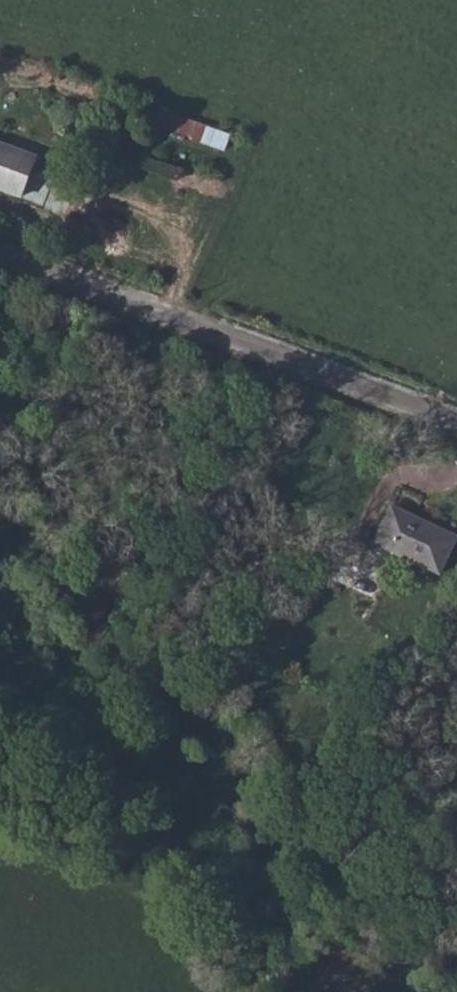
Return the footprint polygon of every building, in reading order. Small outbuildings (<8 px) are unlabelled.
[(230,136),(161,110),(155,125),(224,151),(230,136)] [(21,197),(36,157),(0,143),(0,189),(21,197)] [(391,505),(374,543),(440,573),(456,537),(456,536),(391,505)]
